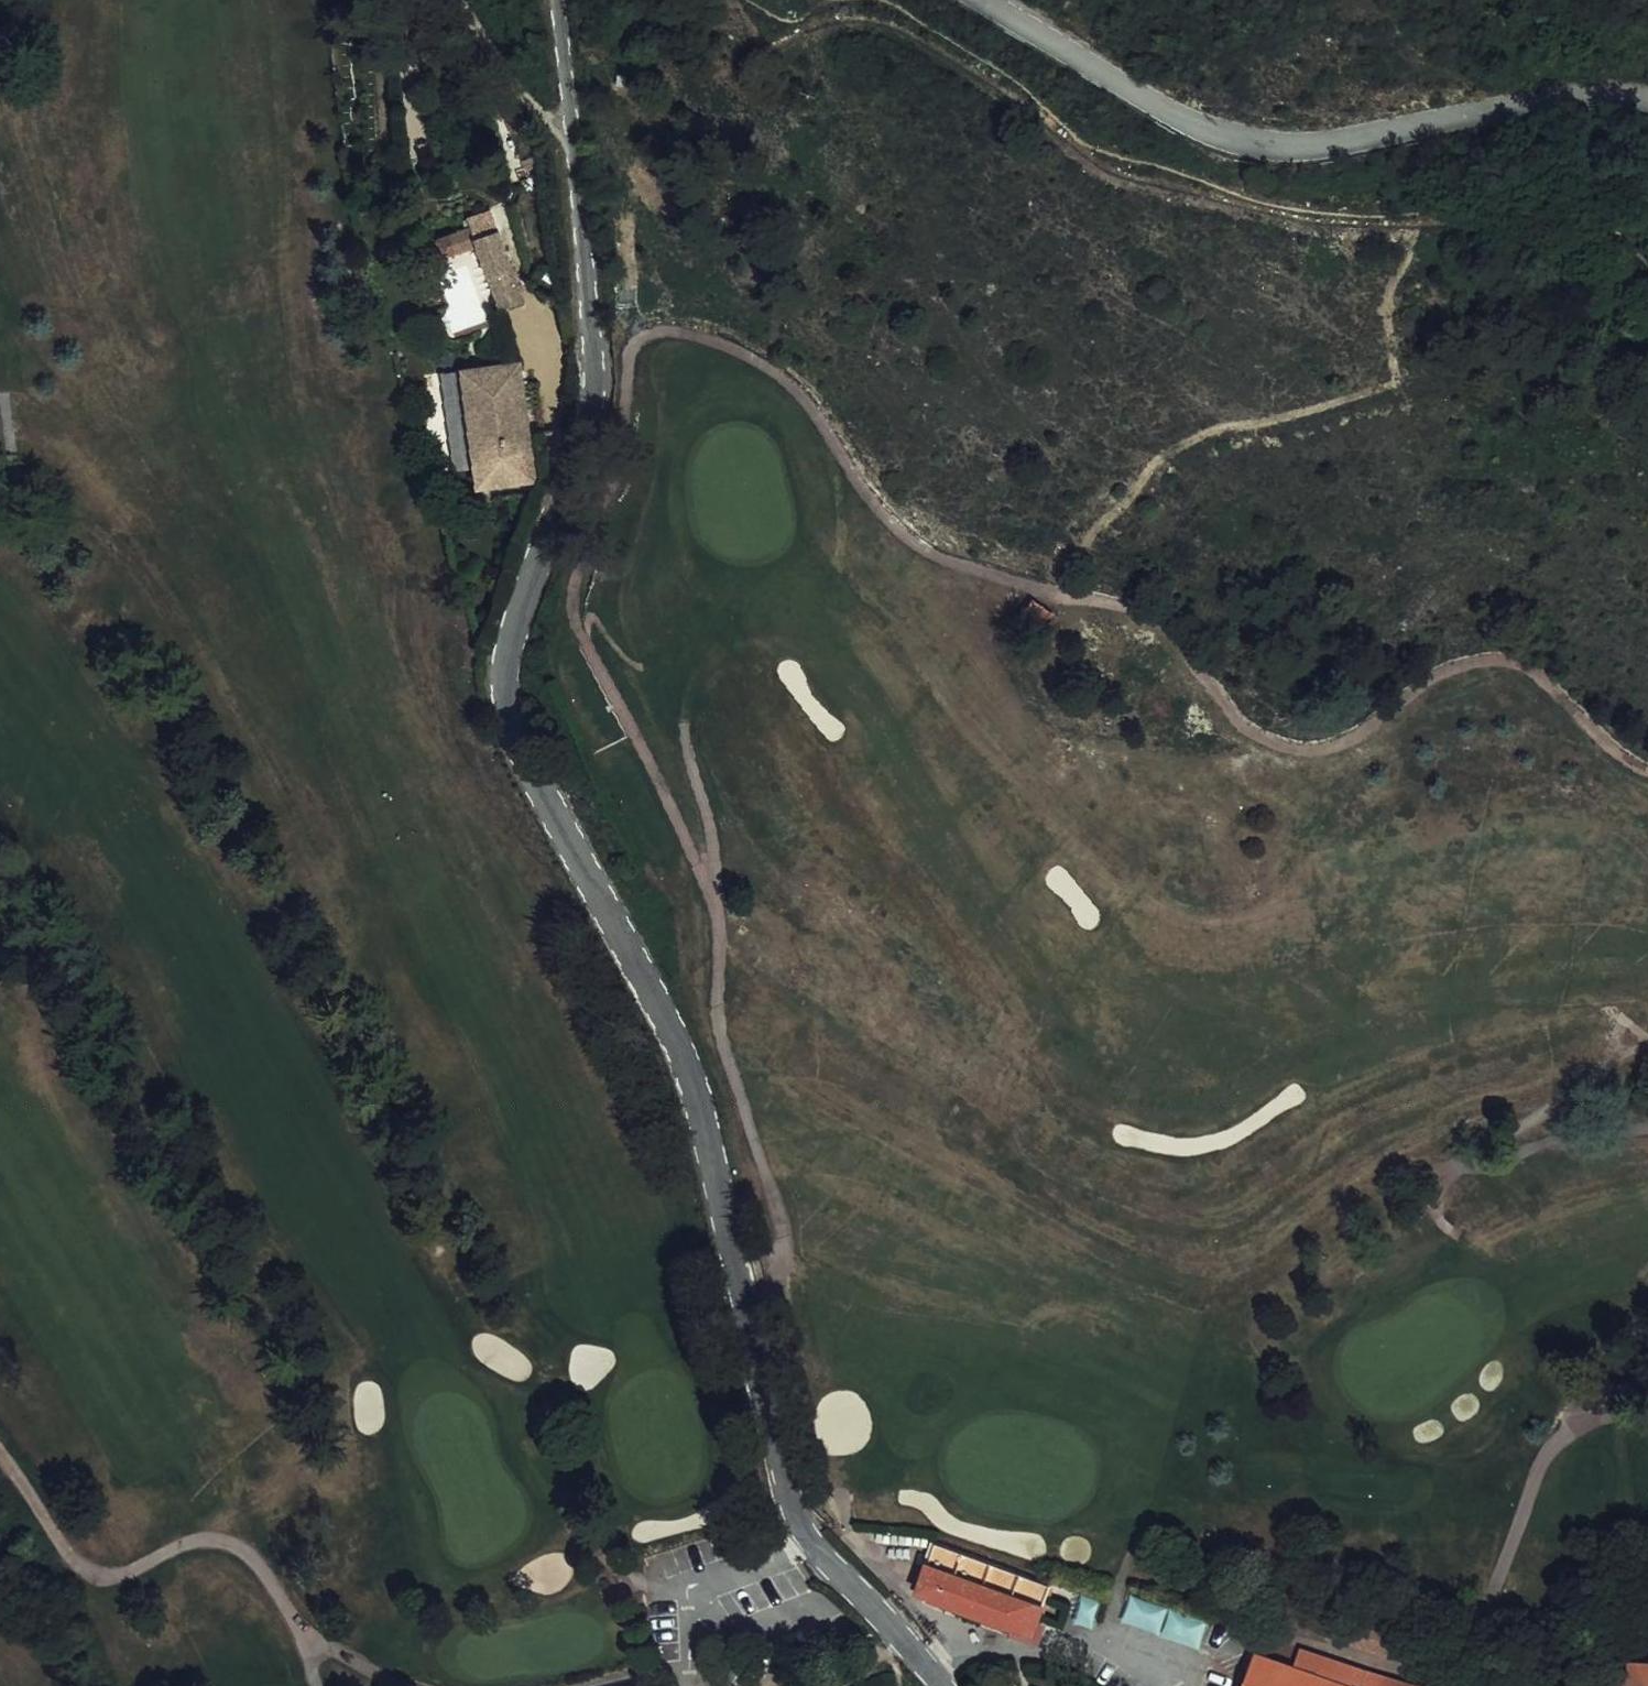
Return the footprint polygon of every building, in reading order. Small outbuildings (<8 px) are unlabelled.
[(449,231),(454,250),(475,243),(472,237),(469,225),(449,231)] [(472,237),(475,243),(493,309),(517,301),(495,229),(472,237)] [(440,254),(454,250),(449,231),(435,235),(440,254)] [(517,386),(515,364),(502,365),(504,387),(517,386)] [(483,457),(486,485),(529,477),(517,386),(504,387),(502,365),(460,371),(463,396),(459,397),(467,458),(483,457)] [(447,472),(467,470),(467,458),(459,397),(463,396),(460,371),(437,375),(447,472)] [(483,457),(467,458),(467,470),(469,487),(486,485),(483,457)] [(1045,1574),(926,1540),(911,1589),(1030,1626),(1045,1574)] [(1358,1683),(1251,1647),(1238,1685),(1357,1685),(1358,1683)] [(1641,1664),(1640,1685),(1647,1685),(1647,1665),(1641,1664)]
